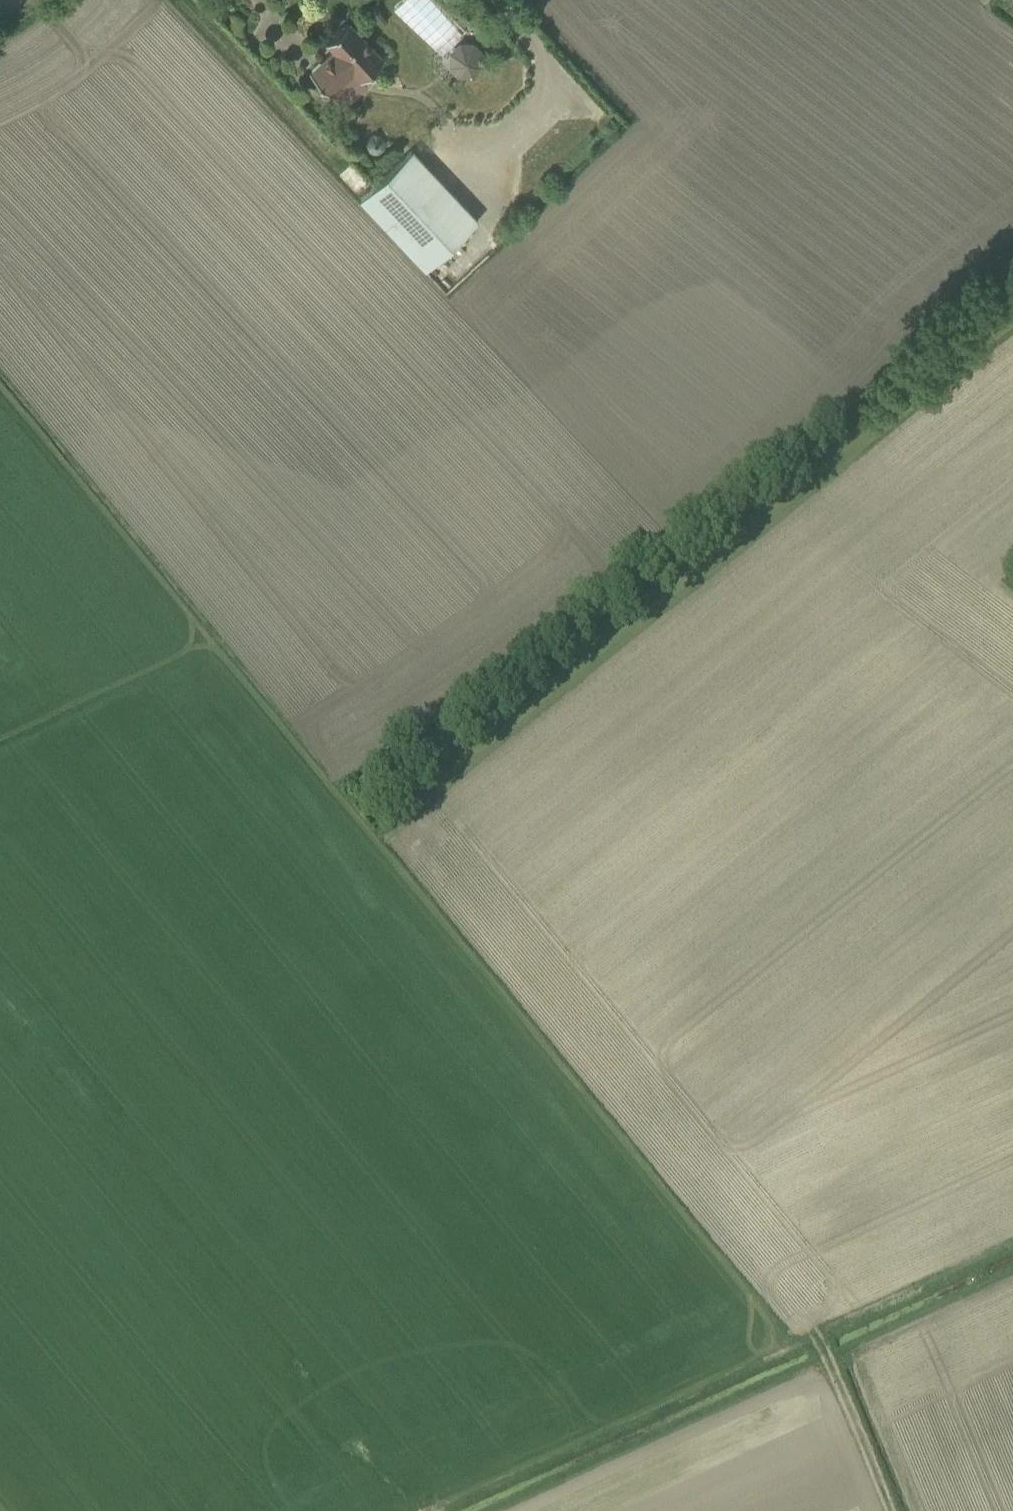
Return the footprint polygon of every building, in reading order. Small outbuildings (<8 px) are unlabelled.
[(333,49),(309,72),(331,95),(354,73),(360,79),(383,58),(348,20),(326,41),(333,49)] [(449,64),(458,76),(473,76),(483,66),(484,53),(475,42),(459,41),(449,51),(449,64)] [(366,139),(366,146),(371,152),(378,152),(384,147),(384,139),(379,134),(372,134),(366,139)] [(478,218),(413,148),(358,199),(425,269),(434,260),(478,218)]
